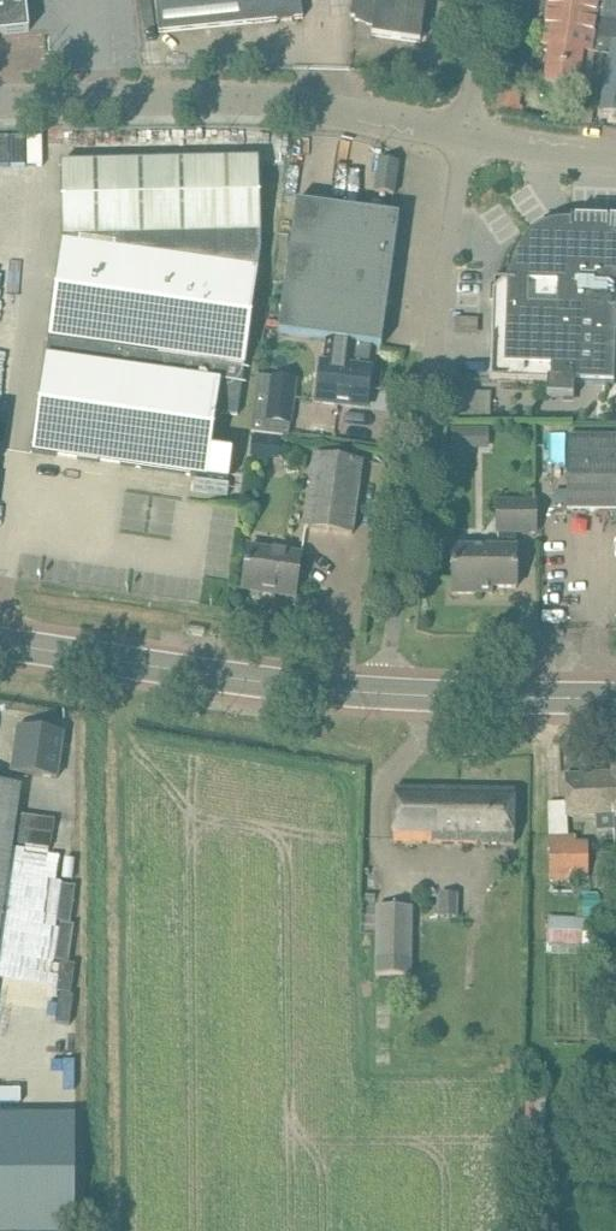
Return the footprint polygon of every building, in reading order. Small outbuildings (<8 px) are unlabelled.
[(29,31),(25,0),(0,0),(0,34),(29,31)] [(160,34),(303,19),(301,0),(156,0),(160,34)] [(351,17),(374,21),(372,36),(420,43),(427,0),(354,0),(351,17)] [(599,0),(543,0),(540,22),(547,23),(543,47),(551,49),(591,55),(593,39),(615,42),(615,22),(596,19),(599,0)] [(551,49),(546,85),(577,90),(577,88),(590,90),(595,55),(591,55),(551,49)] [(604,112),(615,114),(615,58),(611,58),(610,61),(607,88),(604,112)] [(30,173),(31,139),(0,139),(0,172),(30,173)] [(238,416),(261,249),(259,160),(62,165),(63,243),(33,453),(229,481),(232,454),(211,451),(217,413),(238,416)] [(375,193),(394,195),(399,163),(380,161),(375,193)] [(382,348),(400,217),(296,203),(279,332),(326,339),(323,364),(317,403),(365,409),(370,371),(369,371),(372,346),(382,348)] [(491,382),(515,383),(545,383),(548,399),(574,400),(575,385),(615,386),(615,343),(615,224),(573,223),(572,221),(571,221),(571,228),(565,228),(561,225),(555,226),(551,230),(547,231),(542,233),(538,235),(534,238),(530,241),(526,244),(523,248),(520,252),(517,256),(515,261),(513,265),(512,270),(511,275),(510,280),(510,285),(504,285),(496,292),(496,298),(494,299),(491,382)] [(271,379),(265,422),(290,426),(297,382),(271,379)] [(489,430),(451,430),(451,449),(489,449),(489,430)] [(568,462),(568,511),(615,511),(615,437),(568,436),(568,462)] [(315,457),(308,505),(305,528),(352,535),(363,464),(315,457)] [(498,548),(453,548),(453,594),(493,594),(492,588),(517,588),(517,548),(516,548),(516,534),(536,534),(536,502),(497,502),(497,533),(498,533),(498,548)] [(249,548),(243,589),(296,597),(302,557),(249,548)] [(57,779),(63,734),(18,727),(11,772),(57,779)] [(565,777),(566,800),(567,819),(597,817),(598,834),(615,832),(615,836),(615,768),(611,769),(612,773),(565,777)] [(0,784),(0,939),(22,787),(0,784)] [(395,789),(394,843),(513,846),(515,791),(395,789)] [(547,846),(548,876),(589,874),(588,845),(547,846)] [(548,917),(547,955),(570,955),(585,956),(585,946),(596,947),(597,918),(603,918),(603,899),(603,893),(590,893),(579,893),(580,918),(548,917)] [(376,907),(374,975),(411,975),(412,907),(376,907)] [(76,1117),(0,1117),(0,1230),(76,1230),(76,1117)]
